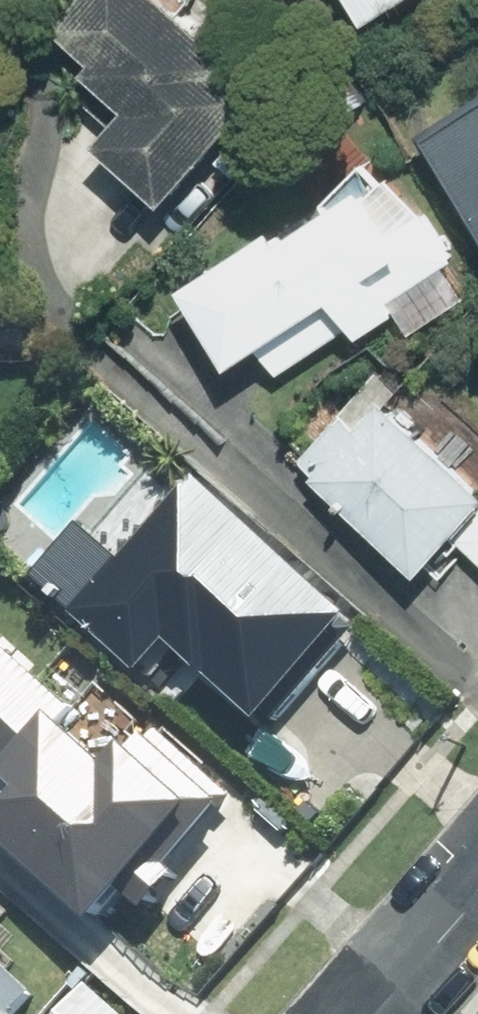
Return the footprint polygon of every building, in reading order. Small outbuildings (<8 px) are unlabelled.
[(53,167),(49,250),(92,288),(139,234),(164,255),(197,217),(175,198),(217,149),(242,172),(269,142),(250,126),(283,88),(185,2),(187,0),(90,0),(69,24),(117,66),(81,108),(94,119),(53,167)] [(377,24),(414,0),(362,0),(377,24)] [(422,139),(477,219),(477,100),(422,139)] [(276,367),(362,320),(371,336),(402,318),(393,303),(468,261),(399,170),(188,287),(232,367),(266,348),(276,367)] [(304,461),(428,573),(456,542),(477,562),(477,484),(388,403),(409,381),(390,364),(304,461)] [(187,475),(114,557),(71,520),(22,575),(130,670),(159,638),(248,716),(256,708),(269,719),(355,622),(187,475)] [(39,708),(52,719),(64,705),(0,648),(0,752),(39,708)] [(81,917),(111,884),(134,904),(165,869),(158,862),(211,802),(219,809),(232,795),(152,725),(143,736),(135,728),(121,744),(113,737),(95,757),(52,719),(39,708),(0,752),(0,845),(81,917)] [(21,1010),(39,992),(0,954),(0,1013),(25,1013),(21,1010)] [(82,983),(55,1013),(117,1013),(82,983)]
